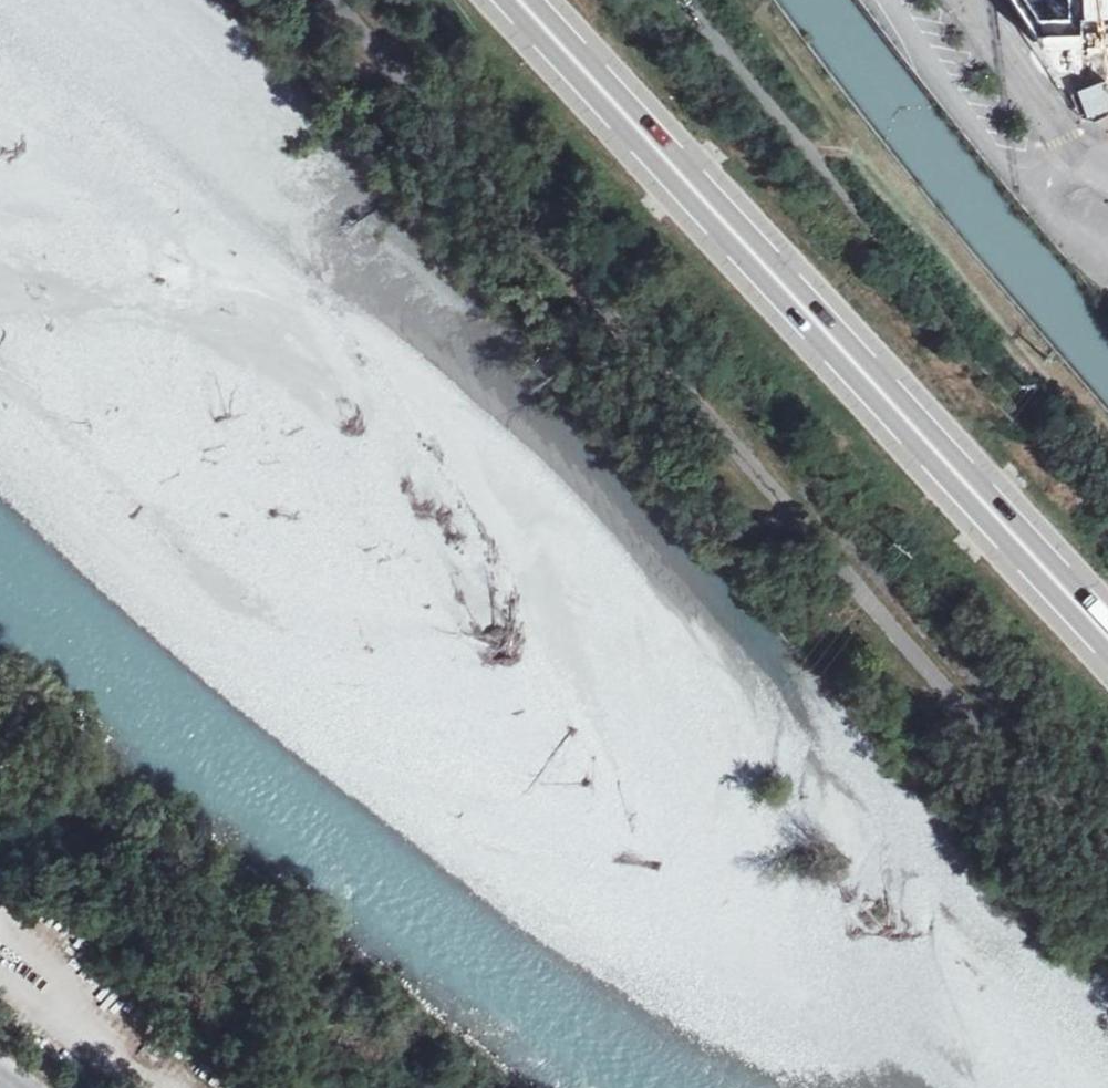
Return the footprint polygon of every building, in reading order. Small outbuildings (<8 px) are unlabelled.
[(1054,52),(1107,52),(1107,0),(1021,0),(1054,52)]
